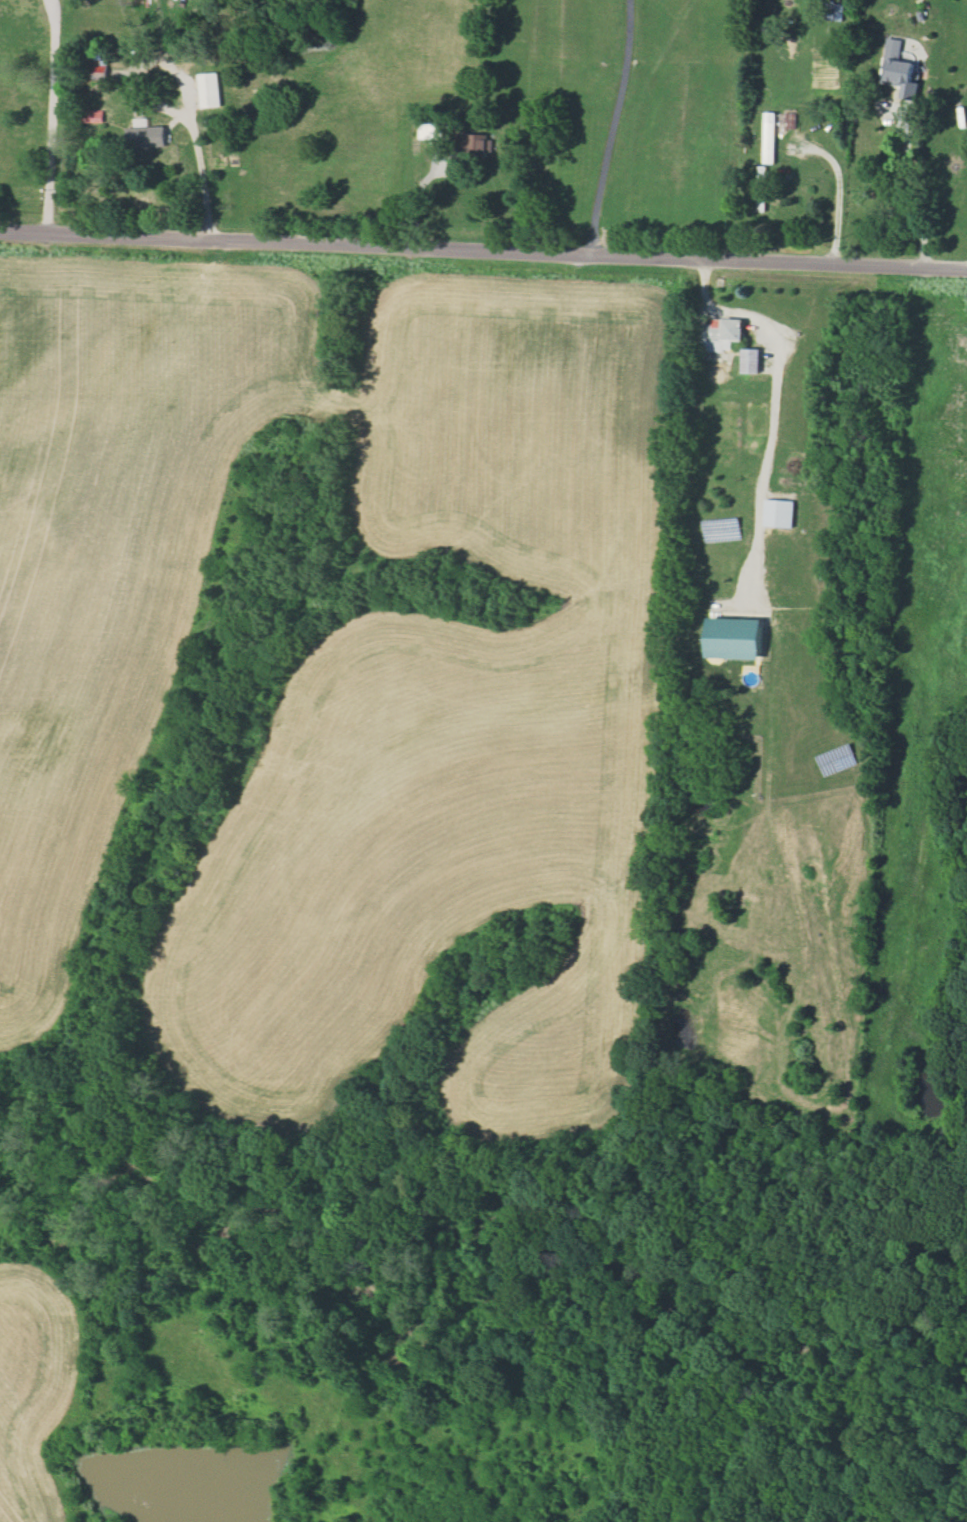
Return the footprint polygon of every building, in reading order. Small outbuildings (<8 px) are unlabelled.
[(903,39),(888,37),(882,83),(902,86),(900,99),(915,101),(918,82),(913,82),(915,62),(900,60),(903,39)] [(93,73),(104,73),(105,59),(93,59),(93,73)] [(201,107),(221,107),(220,73),(200,73),(201,107)] [(103,122),(103,110),(87,109),(87,122),(103,122)] [(764,161),(775,161),(775,112),(765,112),(764,161)] [(419,137),(443,138),(444,123),(420,122),(419,137)] [(165,125),(126,127),(126,147),(166,145),(165,125)] [(464,134),(464,154),(492,154),(492,135),(464,134)] [(731,340),(742,340),(743,320),(705,319),(704,350),(731,351),(731,340)] [(760,349),(742,348),(742,372),(759,373),(760,349)] [(793,500),(764,499),(763,526),(793,527),(793,500)] [(707,658),(760,659),(761,619),(708,618),(707,658)]
